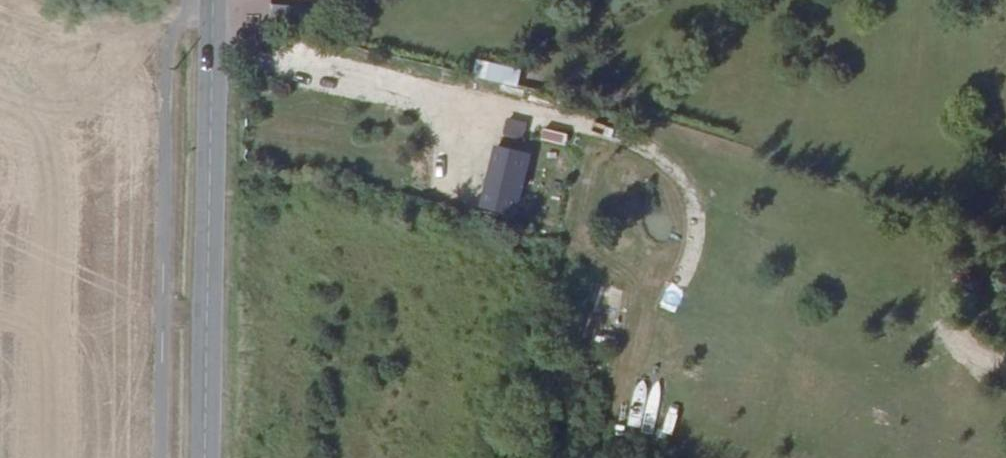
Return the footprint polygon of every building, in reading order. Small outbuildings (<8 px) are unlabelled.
[(510,107),(522,70),(476,56),(465,93),(510,107)] [(523,133),(526,120),(508,116),(505,130),(523,133)] [(583,143),(585,123),(532,116),(529,135),(583,143)] [(522,171),(526,154),(504,148),(499,166),(522,171)] [(517,213),(521,194),(525,174),(494,168),(487,207),(517,213)] [(529,196),(532,176),(525,174),(521,194),(529,196)]
